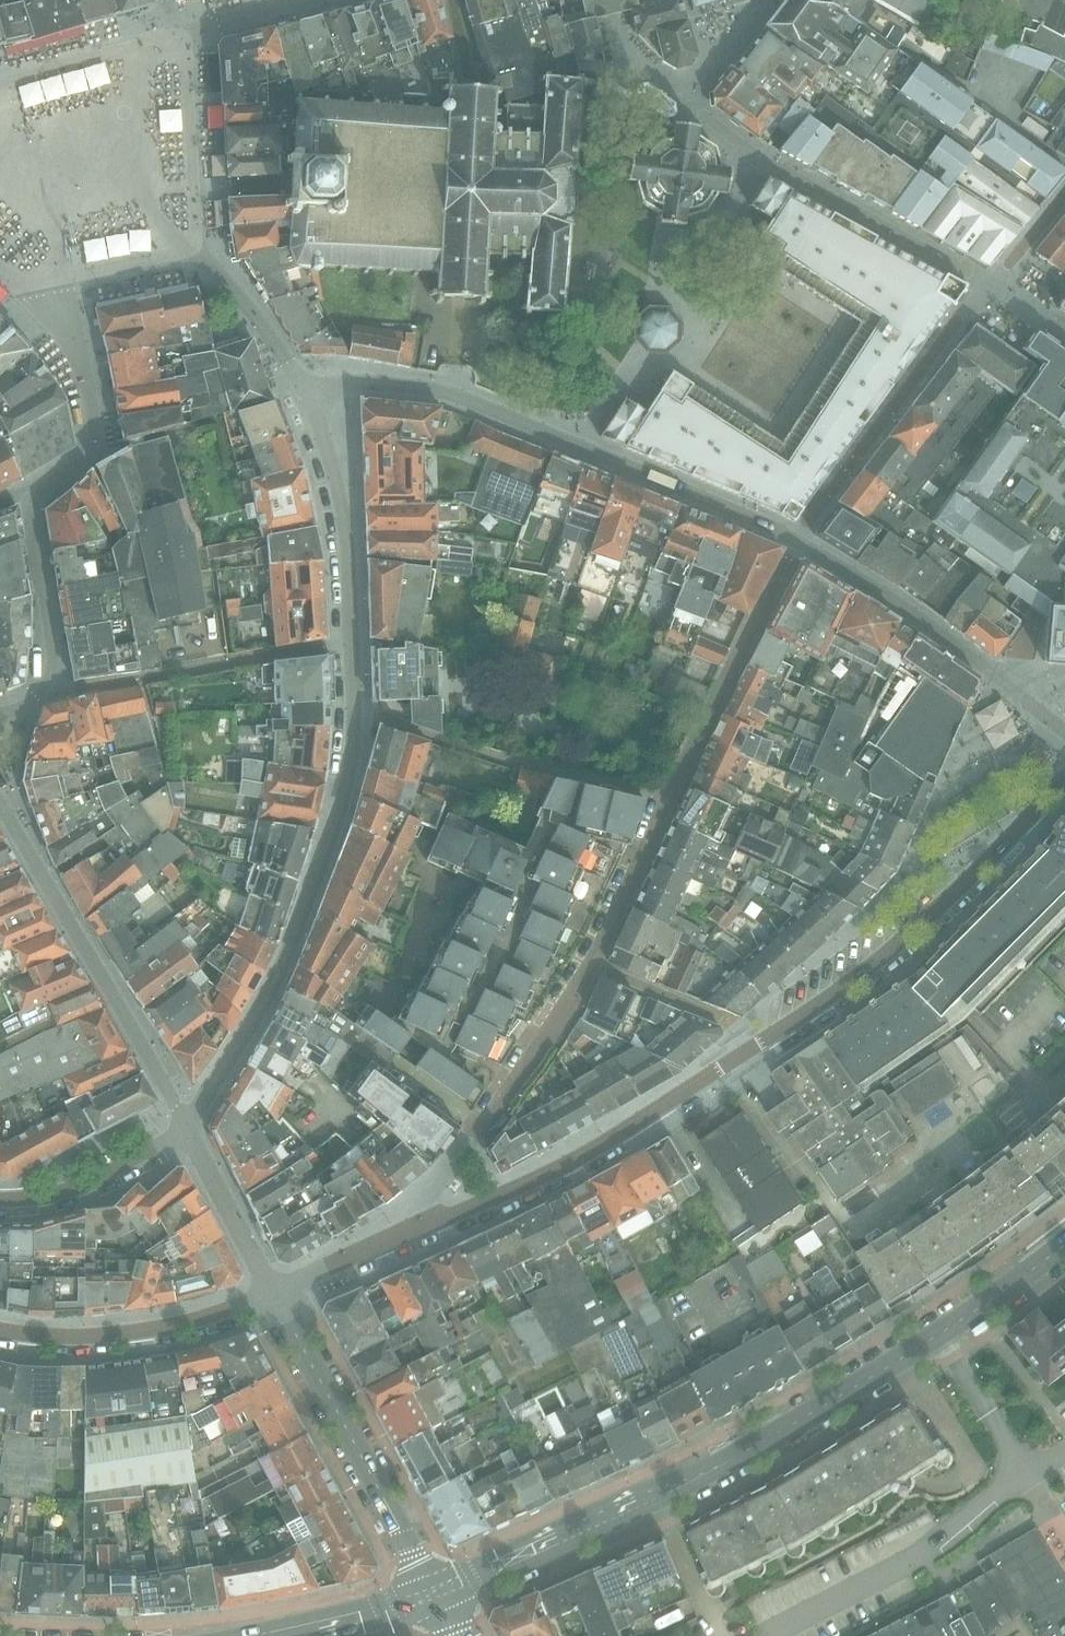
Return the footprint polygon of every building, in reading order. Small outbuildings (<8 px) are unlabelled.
[(4,44),(31,39),(20,0),(0,0),(0,32),(4,44)] [(31,39),(82,24),(72,0),(20,0),(31,39)] [(82,24),(118,14),(112,0),(72,0),(82,24)] [(155,0),(112,0),(118,14),(156,4),(155,0)] [(407,0),(384,0),(373,3),(390,66),(406,62),(402,47),(419,44),(407,0)] [(419,44),(420,46),(422,54),(416,55),(425,89),(444,91),(448,91),(448,85),(453,85),(454,80),(453,80),(452,38),(448,25),(441,0),(407,0),(419,44)] [(515,0),(465,0),(471,24),(479,51),(489,82),(488,89),(491,89),(492,92),(504,93),(503,101),(511,104),(533,98),(541,95),(538,79),(533,60),(529,40),(515,0)] [(536,0),(515,0),(529,40),(533,60),(552,55),(548,41),(543,22),(536,0)] [(557,0),(536,0),(543,22),(548,41),(552,55),(555,63),(574,58),(569,35),(566,27),(565,27),(562,16),(561,16),(560,15),(557,0)] [(560,15),(561,16),(562,16),(565,27),(566,27),(569,35),(574,58),(574,59),(579,76),(579,81),(581,80),(594,81),(594,86),(593,86),(592,91),(604,92),(604,84),(610,78),(610,71),(606,65),(604,65),(601,52),(602,52),(594,19),(630,11),(636,35),(637,35),(661,59),(662,62),(675,69),(688,66),(695,55),(679,0),(557,0),(560,15)] [(821,0),(787,0),(767,26),(822,64),(866,94),(896,51),(821,0)] [(870,0),(821,0),(896,51),(898,48),(912,29),(870,0)] [(912,29),(918,31),(935,0),(870,0),(912,29)] [(1001,12),(1039,24),(1035,32),(1024,28),(1019,44),(1030,47),(1054,58),(1053,59),(1064,65),(1064,38),(1063,37),(1064,33),(1064,0),(1005,0),(1001,12)] [(390,66),(373,3),(341,11),(362,86),(361,86),(366,104),(365,108),(390,111),(375,67),(369,63),(369,60),(378,58),(379,61),(384,60),(386,67),(390,66)] [(362,86),(341,11),(321,17),(333,60),(331,60),(333,65),(344,63),(352,88),(361,86),(362,86)] [(333,60),(321,17),(298,23),(311,65),(331,60),(333,60)] [(311,65),(298,23),(275,30),(294,95),(306,91),(308,99),(307,104),(343,107),(343,102),(336,76),(312,82),(308,66),(311,65)] [(822,64),(767,26),(733,68),(760,89),(767,79),(796,102),(798,103),(826,67),(822,64)] [(294,95),(275,30),(229,40),(230,42),(228,43),(222,51),(222,53),(220,53),(224,106),(291,102),(291,99),(291,95),(294,95)] [(983,51),(1044,74),(1052,60),(989,37),(983,51)] [(896,51),(866,94),(822,64),(826,67),(798,103),(796,102),(779,123),(791,132),(778,151),(887,212),(940,140),(969,159),(993,176),(1013,191),(1038,209),(1039,207),(1038,206),(1021,194),(1026,186),(1046,200),(1064,176),(1064,171),(993,120),(969,104),(970,103),(917,65),(916,66),(896,51)] [(760,89),(733,68),(711,95),(712,104),(757,138),(764,143),(779,123),(796,102),(767,79),(760,89)] [(545,79),(538,79),(541,95),(533,98),(532,107),(527,107),(527,110),(511,109),(511,104),(503,101),(504,93),(492,92),(491,89),(488,89),(476,88),(475,88),(474,90),(468,90),(467,89),(467,88),(466,88),(453,87),(453,85),(448,85),(448,91),(444,91),(443,100),(450,100),(449,106),(442,106),(441,114),(396,111),(396,106),(391,106),(390,111),(365,108),(366,104),(360,103),(359,108),(343,107),(307,104),(298,103),(298,100),(291,99),(291,102),(293,125),(293,137),(289,136),(289,140),(293,140),(292,160),(285,159),(285,165),(291,166),(292,174),(291,192),(282,192),(282,198),(282,220),(283,245),(284,252),(285,261),(310,264),(310,265),(312,265),(312,269),(320,269),(321,266),(339,267),(339,272),(342,272),(343,267),(364,268),(364,273),(367,273),(367,268),(389,270),(388,275),(391,275),(392,270),(413,271),(413,276),(414,276),(416,276),(416,271),(438,273),(437,291),(430,291),(429,295),(437,296),(436,303),(441,303),(441,296),(454,297),(455,297),(456,295),(463,295),(464,297),(465,297),(478,298),(478,305),(482,305),(483,298),(490,298),(490,294),(482,293),(483,276),(491,277),(491,272),(483,272),(484,254),(501,255),(500,260),(504,260),(504,255),(519,256),(519,260),(523,260),(523,255),(532,256),(530,274),(529,274),(528,275),(528,276),(525,276),(525,280),(528,280),(526,306),(519,305),(519,309),(525,310),(525,316),(529,316),(529,310),(557,312),(556,321),(561,321),(562,314),(567,315),(568,309),(564,309),(564,308),(563,308),(563,307),(562,306),(561,305),(562,284),(563,284),(564,284),(565,282),(566,281),(565,280),(564,279),(564,278),(563,277),(564,258),(565,257),(566,257),(567,256),(568,254),(567,251),(566,250),(565,250),(566,230),(568,230),(569,228),(571,227),(572,226),(572,224),(572,222),(570,221),(569,220),(569,219),(567,218),(570,216),(571,216),(572,215),(573,217),(576,214),(579,215),(579,211),(574,211),(574,181),(579,181),(579,177),(576,177),(574,174),(572,176),(572,175),(571,173),(573,172),(575,171),(577,169),(577,168),(577,166),(577,165),(575,163),(575,162),(574,161),(573,161),(575,142),(576,141),(577,140),(578,138),(577,136),(577,135),(575,134),(576,130),(587,131),(588,120),(576,119),(576,115),(578,115),(579,114),(580,112),(579,110),(578,109),(577,108),(579,89),(580,89),(582,87),(582,86),(583,86),(593,86),(594,86),(594,81),(581,80),(579,81),(579,76),(574,76),(574,80),(550,79),(551,74),(546,74),(545,79)] [(49,76),(28,83),(36,103),(56,96),(49,76)] [(607,93),(606,94),(601,106),(611,111),(617,98),(607,93)] [(1048,120),(1057,126),(1064,132),(1064,99),(1048,120)] [(293,125),(291,102),(224,106),(225,129),(279,127),(279,126),(293,125)] [(170,128),(191,126),(189,104),(169,106),(170,128)] [(640,203),(651,210),(657,213),(655,225),(660,226),(660,223),(680,226),(679,229),(684,229),(686,218),(704,212),(715,196),(715,194),(725,195),(728,170),(719,169),(719,167),(713,148),(697,138),(695,137),(697,128),(672,124),(670,134),(668,134),(650,139),(639,155),(639,157),(629,156),(626,181),(635,182),(635,184),(640,203)] [(1057,126),(1056,128),(1045,143),(1056,151),(1055,151),(1064,158),(1064,132),(1057,126)] [(280,153),(279,127),(225,129),(226,155),(278,153),(280,153)] [(940,140),(887,212),(918,229),(919,228),(920,229),(921,228),(922,225),(943,195),(950,186),(969,159),(940,140)] [(279,174),(278,153),(226,155),(227,177),(279,174)] [(993,176),(969,159),(950,186),(943,195),(922,225),(941,240),(941,241),(942,242),(943,240),(945,238),(993,176)] [(1013,191),(993,176),(945,238),(964,253),(965,254),(966,253),(968,251),(1013,191)] [(646,412),(635,405),(625,398),(600,436),(780,513),(793,522),(803,508),(951,305),(952,306),(966,286),(945,274),(944,275),(768,178),(750,206),(771,219),(762,232),(749,252),(768,264),(690,383),(671,371),(659,391),(657,394),(658,394),(647,410),(647,409),(646,412)] [(1038,209),(1013,191),(968,251),(987,266),(986,266),(988,267),(1038,209)] [(228,200),(231,226),(274,222),(274,220),(282,220),(282,198),(260,198),(250,199),(250,198),(229,200),(228,200)] [(1034,254),(1035,254),(1036,254),(1064,274),(1064,215),(1034,254)] [(18,233),(0,217),(0,242),(5,247),(18,233)] [(277,246),(274,222),(231,226),(236,260),(243,259),(284,252),(283,245),(277,246)] [(285,261),(284,252),(243,259),(244,261),(245,267),(248,267),(249,274),(252,273),(253,280),(255,279),(258,284),(259,290),(269,301),(272,306),(317,289),(316,286),(314,286),(310,270),(310,265),(310,264),(285,261)] [(196,289),(195,289),(141,302),(133,304),(97,310),(106,346),(108,356),(152,350),(179,345),(182,360),(193,357),(184,325),(206,321),(199,295),(200,295),(199,290),(196,290),(196,289)] [(320,302),(317,289),(272,306),(294,342),(318,331),(314,324),(323,318),(315,305),(320,302)] [(667,311),(666,311),(665,311),(651,310),(649,310),(638,320),(638,322),(637,336),(637,338),(647,348),(648,350),(663,350),(664,349),(675,340),(676,338),(677,324),(677,322),(667,311)] [(207,320),(206,321),(184,325),(193,357),(215,351),(207,320)] [(5,326),(0,321),(0,367),(26,347),(17,338),(15,336),(16,336),(6,326),(5,326)] [(353,325),(352,333),(348,357),(375,362),(410,368),(413,351),(414,344),(415,334),(353,325)] [(975,326),(954,351),(1000,386),(1013,395),(1020,384),(1033,366),(1032,366),(1033,366),(976,325),(975,326)] [(325,328),(318,331),(294,342),(301,355),(348,357),(341,339),(330,339),(325,328)] [(955,538),(1009,577),(1002,586),(1021,600),(1015,609),(1011,606),(1011,607),(1025,617),(1032,607),(1047,618),(1043,661),(1064,663),(1064,351),(1035,330),(1021,349),(1042,364),(931,522),(937,526),(955,538)] [(215,351),(226,392),(229,402),(232,413),(237,412),(237,413),(272,402),(253,339),(215,351)] [(186,377),(182,360),(179,345),(152,350),(108,356),(114,388),(186,377)] [(54,383),(30,351),(26,347),(0,367),(0,413),(54,383)] [(115,391),(115,395),(119,415),(180,406),(185,401),(208,396),(226,392),(215,351),(193,357),(182,360),(186,377),(114,388),(115,390),(115,391)] [(1000,386),(954,351),(945,362),(946,362),(938,372),(931,381),(989,425),(994,418),(982,409),(1000,386)] [(989,425),(931,381),(919,397),(918,397),(911,407),(910,408),(956,443),(957,442),(971,423),(983,432),(989,425)] [(65,404),(66,404),(54,383),(0,413),(0,439),(65,404)] [(185,401),(180,406),(119,415),(124,441),(127,441),(143,437),(185,427),(180,413),(210,406),(208,396),(185,401)] [(361,399),(362,433),(417,441),(443,446),(443,440),(435,439),(440,407),(396,403),(361,399)] [(277,401),(272,402),(237,413),(247,436),(231,440),(233,450),(251,446),(289,435),(277,401)] [(65,404),(0,439),(0,492),(72,449),(73,449),(74,448),(65,404)] [(956,443),(910,408),(887,438),(933,473),(951,449),(963,458),(969,451),(957,442),(956,443)] [(498,433),(475,423),(465,448),(489,457),(498,433)] [(417,441),(362,433),(365,507),(426,502),(425,479),(418,479),(417,441)] [(469,503),(517,524),(542,478),(541,478),(542,478),(552,454),(498,433),(489,457),(490,457),(469,503)] [(301,469),(289,435),(251,446),(256,460),(236,464),(237,471),(249,469),(249,470),(254,469),(256,478),(301,469)] [(127,441),(130,448),(96,467),(126,527),(107,545),(111,552),(115,571),(126,617),(129,617),(132,635),(200,623),(199,612),(206,610),(194,533),(188,535),(178,502),(185,500),(168,438),(145,444),(143,437),(127,441)] [(933,473),(887,438),(863,470),(863,471),(900,499),(908,505),(927,480),(939,489),(944,482),(933,473)] [(582,466),(552,454),(542,478),(517,524),(513,546),(528,551),(536,532),(538,532),(546,512),(544,512),(548,503),(545,502),(547,497),(569,506),(582,466)] [(612,479),(582,466),(569,506),(548,575),(579,586),(594,543),(612,479)] [(313,527),(301,469),(256,478),(254,469),(249,470),(249,469),(237,471),(247,520),(258,518),(261,537),(313,527)] [(110,507),(92,470),(73,490),(91,519),(110,507)] [(900,499),(863,471),(860,475),(853,483),(850,487),(838,502),(881,530),(885,533),(892,537),(901,526),(904,523),(889,512),(900,499)] [(642,491),(612,479),(594,543),(579,586),(609,596),(625,546),(627,541),(642,491)] [(91,519),(73,490),(48,509),(46,514),(53,552),(65,549),(105,543),(91,519)] [(678,506),(642,491),(627,541),(625,546),(656,557),(659,547),(662,539),(666,541),(678,506)] [(426,502),(365,507),(366,523),(366,527),(366,531),(436,531),(436,522),(460,521),(459,503),(436,503),(436,501),(433,501),(426,502)] [(881,530),(838,502),(814,535),(855,560),(866,546),(876,533),(879,535),(881,530)] [(0,513),(0,547),(16,541),(22,539),(17,506),(0,513)] [(707,518),(678,506),(666,541),(662,539),(659,547),(656,557),(652,569),(669,576),(666,583),(675,586),(673,592),(678,594),(707,518)] [(893,538),(892,537),(885,533),(872,550),(866,546),(855,560),(855,561),(876,573),(884,579),(884,578),(895,585),(935,529),(915,513),(893,538)] [(739,532),(707,518),(678,594),(659,645),(689,657),(704,619),(705,619),(713,598),(718,601),(739,532)] [(955,538),(937,526),(935,529),(895,585),(897,586),(920,602),(954,556),(946,550),(955,538)] [(320,560),(313,527),(261,537),(226,544),(205,547),(208,561),(255,551),(256,566),(268,565),(269,568),(320,560)] [(437,544),(436,531),(366,531),(367,555),(389,557),(437,562),(470,566),(472,549),(437,544)] [(782,549),(739,532),(718,601),(713,598),(705,619),(717,624),(726,608),(728,602),(747,613),(782,549)] [(31,595),(32,595),(25,555),(19,557),(18,549),(16,541),(0,547),(0,603),(31,595)] [(54,563),(58,587),(95,579),(94,576),(90,554),(76,556),(75,551),(65,553),(65,549),(53,552),(54,557),(50,558),(51,563),(54,563)] [(977,575),(954,556),(920,602),(943,620),(977,575)] [(321,589),(320,560),(269,568),(271,587),(261,598),(263,606),(323,599),(322,589),(321,589)] [(371,637),(372,637),(422,648),(424,595),(428,595),(429,566),(425,566),(389,563),(368,561),(368,564),(369,590),(369,609),(370,609),(371,634),(370,634),(371,637)] [(821,660),(853,592),(833,580),(823,573),(822,574),(802,561),(765,630),(766,630),(765,631),(790,644),(821,660)] [(470,566),(437,562),(436,573),(472,577),(473,566),(470,566)] [(65,630),(103,622),(105,622),(105,620),(126,617),(115,571),(94,576),(95,579),(58,587),(58,594),(65,630)] [(994,587),(977,575),(943,620),(963,635),(976,616),(988,596),(994,587)] [(807,690),(813,693),(838,707),(850,714),(863,690),(874,669),(897,621),(853,592),(821,660),(807,690)] [(31,623),(31,595),(0,603),(0,626),(31,623)] [(516,595),(509,620),(532,627),(539,602),(516,595)] [(1003,608),(988,596),(976,616),(963,635),(990,655),(996,654),(1003,645),(1021,621),(1003,608)] [(323,608),(323,599),(263,606),(264,615),(273,618),(276,647),(323,638),(325,638),(325,635),(323,608)] [(225,601),(226,611),(240,609),(239,600),(225,601)] [(241,618),(240,609),(226,611),(228,620),(241,618)] [(129,617),(126,617),(105,620),(105,622),(103,622),(113,675),(140,672),(132,635),(129,617)] [(532,627),(509,620),(498,663),(519,666),(516,674),(551,687),(560,663),(525,649),(532,627)] [(916,634),(897,621),(874,669),(891,679),(900,664),(916,634)] [(113,675),(103,622),(65,630),(74,680),(113,675)] [(31,630),(31,623),(0,626),(0,648),(28,649),(31,649),(31,630)] [(748,665),(766,674),(761,683),(779,692),(785,679),(786,680),(792,667),(781,662),(790,644),(765,631),(764,633),(765,633),(749,663),(748,665)] [(942,652),(916,634),(900,664),(966,708),(980,684),(978,678),(950,658),(942,652)] [(690,654),(721,667),(729,649),(697,636),(690,654)] [(422,648),(372,637),(373,649),(371,649),(373,701),(410,699),(411,722),(411,723),(440,733),(439,711),(438,673),(445,673),(444,655),(438,655),(438,651),(422,648)] [(4,690),(20,685),(24,684),(28,649),(0,648),(0,675),(4,690)] [(329,701),(327,656),(274,662),(274,663),(262,665),(262,685),(276,684),(276,704),(329,701)] [(966,708),(900,664),(891,679),(880,698),(865,723),(850,714),(838,707),(817,752),(811,765),(820,770),(811,789),(849,806),(858,788),(869,792),(878,796),(882,796),(896,794),(906,798),(916,777),(933,784),(966,708)] [(766,674),(748,665),(738,685),(777,706),(783,694),(779,692),(761,683),(766,674)] [(777,706),(738,685),(725,710),(744,720),(758,726),(762,727),(771,707),(776,709),(777,706)] [(158,746),(140,687),(95,695),(93,694),(106,737),(111,736),(112,740),(115,740),(119,755),(136,751),(156,746),(158,746)] [(807,690),(802,687),(796,700),(807,705),(813,693),(807,690)] [(880,698),(863,690),(850,714),(865,723),(880,698)] [(106,737),(93,694),(65,701),(69,723),(73,745),(88,743),(92,756),(102,787),(121,782),(115,766),(111,757),(119,755),(115,740),(112,740),(111,736),(106,737)] [(69,723),(65,701),(47,705),(42,710),(36,730),(69,723)] [(330,726),(329,701),(276,704),(270,704),(271,721),(254,722),(254,737),(269,738),(275,738),(275,737),(275,732),(287,731),(287,727),(330,726)] [(744,720),(725,710),(720,720),(705,752),(723,760),(728,750),(749,758),(764,764),(771,743),(757,737),(749,734),(752,728),(756,730),(758,726),(744,720)] [(792,731),(797,720),(789,716),(784,728),(792,731)] [(73,745),(69,723),(36,730),(26,763),(76,760),(76,758),(92,756),(88,743),(73,745)] [(376,739),(368,767),(417,785),(418,783),(428,742),(379,725),(379,727),(372,727),(370,735),(376,739)] [(325,771),(330,726),(287,727),(287,731),(275,732),(275,737),(275,738),(269,738),(265,765),(281,767),(325,771)] [(161,763),(156,746),(136,751),(119,755),(111,757),(115,766),(121,782),(131,779),(128,770),(140,767),(156,792),(145,800),(138,790),(128,796),(110,807),(120,824),(104,834),(110,844),(88,859),(87,858),(62,876),(85,918),(127,889),(140,880),(143,885),(171,862),(180,854),(188,848),(174,836),(164,828),(171,805),(166,784),(162,763),(161,763)] [(723,760),(705,752),(696,771),(744,792),(752,776),(747,774),(746,775),(742,773),(749,758),(728,750),(723,760)] [(261,757),(241,755),(236,793),(257,797),(253,819),(313,829),(325,771),(281,767),(265,765),(264,777),(259,776),(261,757)] [(102,787),(92,756),(76,758),(76,760),(26,763),(23,781),(31,807),(90,790),(102,787)] [(368,767),(360,796),(417,821),(435,829),(446,794),(418,783),(417,785),(368,767)] [(515,791),(541,804),(553,778),(519,770),(515,791)] [(744,792),(696,771),(688,788),(729,805),(737,808),(744,792)] [(906,798),(896,794),(895,794),(882,796),(877,809),(879,810),(915,826),(933,784),(916,777),(906,798)] [(395,1052),(463,1100),(464,1099),(458,1095),(470,1079),(475,1083),(476,1081),(451,1064),(459,1054),(462,1048),(487,1059),(488,1057),(494,1043),(490,1041),(495,1030),(503,1034),(504,1032),(501,1030),(507,1016),(528,1025),(545,998),(562,971),(583,939),(624,853),(622,852),(626,845),(629,845),(630,840),(639,822),(644,799),(556,779),(553,778),(541,804),(536,814),(530,828),(520,849),(476,830),(477,827),(448,814),(437,838),(421,831),(418,838),(421,839),(413,857),(415,858),(407,874),(420,880),(402,921),(408,923),(396,951),(401,953),(389,982),(371,974),(368,979),(369,979),(360,993),(360,992),(356,997),(358,998),(357,999),(362,1002),(354,1009),(357,1013),(359,1015),(353,1022),(395,1052)] [(128,796),(121,782),(102,787),(90,790),(31,807),(46,846),(88,820),(110,807),(128,796)] [(184,783),(170,784),(166,784),(171,805),(185,808),(187,808),(184,783)] [(729,805),(688,788),(676,814),(717,831),(729,805)] [(858,788),(849,806),(860,811),(869,792),(858,788)] [(530,828),(536,814),(541,804),(515,791),(509,818),(530,828)] [(356,807),(356,809),(352,821),(353,822),(352,824),(404,851),(410,839),(417,821),(360,796),(357,807),(356,807)] [(185,808),(171,805),(164,828),(174,836),(185,808)] [(120,824),(110,807),(88,820),(46,846),(56,867),(104,834),(120,824)] [(779,808),(772,825),(779,828),(777,831),(784,836),(789,818),(790,813),(779,808)] [(915,826),(879,810),(874,822),(858,815),(856,819),(846,814),(841,825),(848,829),(850,825),(905,850),(915,826)] [(717,831),(676,814),(673,821),(735,849),(762,862),(777,831),(779,828),(772,825),(748,814),(738,838),(719,831),(719,832),(717,831)] [(803,824),(789,818),(784,836),(793,841),(803,824)] [(313,829),(253,819),(250,839),(273,847),(272,850),(303,861),(313,829)] [(735,849),(673,821),(663,842),(720,867),(719,868),(725,871),(735,849)] [(1056,833),(1048,843),(1064,858),(1064,859),(1064,822),(1056,833)] [(404,851),(352,824),(341,852),(339,859),(393,887),(396,880),(409,854),(404,851)] [(850,825),(848,829),(851,830),(849,836),(864,842),(860,852),(895,871),(905,850),(850,825)] [(784,836),(777,831),(762,862),(774,869),(820,890),(860,909),(876,891),(827,862),(804,848),(793,841),(784,836)] [(273,847),(250,839),(246,861),(252,863),(295,885),(303,861),(272,850),(273,847)] [(18,866),(17,864),(14,859),(4,840),(0,842),(0,873),(18,866)] [(720,867),(663,842),(654,861),(705,885),(704,886),(714,891),(719,880),(715,878),(719,868),(720,867)] [(922,979),(918,973),(826,1037),(827,1037),(825,1038),(825,1037),(861,1091),(862,1090),(865,1095),(870,1091),(867,1087),(965,1020),(976,1010),(981,1015),(1064,930),(1064,859),(1064,858),(1048,843),(1047,842),(1046,843),(1048,844),(1047,845),(929,964),(935,969),(924,981),(922,979)] [(180,854),(185,860),(193,854),(188,848),(180,854)] [(840,850),(827,862),(876,891),(895,871),(860,852),(859,853),(851,861),(840,850)] [(171,862),(175,868),(185,860),(180,854),(171,862)] [(339,859),(331,879),(381,910),(393,887),(339,859)] [(705,885),(654,861),(643,885),(679,901),(694,909),(699,898),(698,898),(704,886),(705,885)] [(140,880),(127,889),(85,918),(97,937),(115,926),(120,922),(119,920),(156,895),(155,894),(179,874),(175,868),(171,862),(143,885),(140,880)] [(295,885),(252,863),(243,883),(246,892),(287,910),(295,885)] [(0,873),(0,906),(33,892),(32,890),(30,887),(21,871),(18,866),(0,873)] [(767,883),(755,877),(750,888),(755,892),(761,896),(767,883)] [(331,879),(319,911),(350,930),(358,917),(373,927),(381,910),(331,879)] [(787,893),(791,895),(803,901),(836,931),(860,909),(820,890),(814,895),(792,883),(787,893)] [(679,901),(643,885),(633,908),(667,926),(680,933),(690,938),(695,940),(702,929),(688,922),(672,915),(676,907),(679,901)] [(746,885),(732,905),(740,911),(755,892),(750,888),(746,885)] [(42,907),(34,893),(33,892),(0,906),(0,924),(42,907)] [(287,910),(246,892),(232,923),(235,924),(277,943),(287,910)] [(173,919),(156,895),(119,920),(120,922),(115,926),(97,937),(114,963),(130,952),(173,919)] [(803,901),(791,895),(781,910),(787,914),(790,917),(817,948),(836,931),(803,901)] [(200,899),(173,919),(130,952),(114,963),(125,981),(185,935),(181,930),(193,921),(202,913),(208,909),(200,899)] [(740,911),(732,905),(719,925),(726,930),(740,911)] [(53,926),(42,907),(0,924),(0,949),(53,926)] [(667,926),(633,908),(615,946),(635,955),(635,954),(650,961),(654,952),(668,958),(680,933),(667,926)] [(319,911),(308,939),(330,954),(325,962),(333,967),(339,959),(356,970),(373,945),(350,930),(319,911)] [(756,922),(772,934),(771,935),(798,965),(817,948),(790,917),(781,926),(777,922),(763,912),(756,922)] [(202,913),(193,921),(201,930),(210,922),(202,913)] [(201,930),(193,921),(181,930),(185,935),(125,981),(142,1008),(199,966),(200,965),(187,949),(205,935),(201,930)] [(235,924),(232,923),(220,943),(264,971),(277,943),(235,924)] [(717,924),(703,944),(706,947),(712,951),(726,930),(719,925),(717,924)] [(0,949),(0,980),(68,950),(61,939),(59,936),(54,929),(54,927),(53,926),(0,949)] [(740,941),(754,951),(753,952),(780,981),(798,965),(771,935),(768,939),(763,943),(750,930),(740,941)] [(703,944),(695,940),(690,938),(667,987),(684,994),(702,955),(706,947),(703,944)] [(308,939),(298,963),(341,993),(356,970),(339,959),(333,967),(325,962),(330,954),(308,939)] [(727,963),(731,967),(734,970),(760,999),(780,981),(753,952),(743,961),(738,956),(722,942),(714,954),(727,963)] [(264,971),(220,943),(207,958),(221,970),(251,994),(264,971)] [(635,955),(615,946),(608,961),(654,982),(661,967),(650,961),(635,954),(635,955)] [(0,980),(0,1021),(86,979),(68,950),(0,980)] [(298,963),(287,987),(331,1008),(341,993),(298,963)] [(211,980),(199,966),(142,1008),(155,1027),(199,994),(210,982),(211,980)] [(221,970),(211,980),(210,982),(218,988),(217,989),(218,990),(241,1012),(251,994),(221,970)] [(760,999),(734,970),(729,972),(699,1000),(737,1016),(742,1015),(760,999)] [(584,1014),(582,1019),(614,1034),(627,1009),(635,993),(601,977),(587,1007),(584,1014)] [(53,1031),(104,1009),(86,979),(0,1021),(0,1057),(53,1031)] [(210,982),(199,994),(155,1027),(169,1048),(198,1026),(214,1013),(208,1005),(218,990),(217,989),(218,988),(210,982)] [(331,1008),(287,987),(280,1004),(314,1024),(337,1038),(350,1020),(331,1008)] [(241,1012),(218,990),(208,1005),(214,1013),(198,1026),(207,1036),(209,1038),(221,1022),(229,1032),(241,1012)] [(656,1023),(661,1012),(665,1004),(648,997),(640,1017),(656,1023)] [(314,1024),(280,1004),(271,1020),(273,1020),(271,1023),(327,1055),(330,1050),(337,1038),(314,1024)] [(670,1024),(671,1024),(651,1042),(636,1033),(628,1042),(636,1046),(643,1050),(681,1070),(721,1034),(720,1027),(665,1004),(661,1012),(671,1023),(670,1024)] [(104,1009),(53,1031),(0,1057),(0,1103),(30,1090),(33,1094),(61,1080),(75,1073),(127,1049),(104,1009)] [(584,1034),(599,1045),(604,1049),(614,1034),(582,1019),(580,1018),(574,1028),(584,1034)] [(273,1020),(271,1020),(257,1044),(290,1063),(297,1051),(301,1053),(299,1056),(303,1058),(304,1060),(308,1063),(311,1063),(319,1068),(327,1055),(271,1023),(273,1020)] [(353,1022),(350,1020),(337,1038),(371,1061),(389,1074),(393,1068),(387,1064),(395,1052),(353,1022)] [(207,1036),(198,1026),(169,1048),(191,1082),(193,1082),(218,1050),(209,1038),(207,1036)] [(584,1034),(574,1028),(568,1038),(573,1045),(584,1034)] [(861,1091),(825,1037),(824,1038),(779,1069),(778,1069),(776,1070),(776,1071),(775,1072),(775,1074),(775,1076),(775,1078),(778,1083),(784,1084),(784,1091),(789,1099),(768,1114),(780,1133),(782,1131),(788,1140),(794,1135),(806,1153),(808,1151),(814,1160),(820,1156),(827,1166),(821,1170),(841,1199),(887,1168),(886,1166),(894,1160),(890,1154),(907,1142),(906,1140),(915,1134),(898,1109),(906,1104),(915,1118),(961,1088),(936,1052),(891,1082),(897,1090),(889,1096),(887,1092),(886,1091),(885,1090),(884,1090),(882,1089),(880,1090),(878,1090),(871,1095),(877,1104),(855,1119),(844,1103),(861,1091)] [(578,1052),(573,1045),(568,1038),(556,1056),(576,1090),(595,1120),(616,1108),(593,1071),(583,1077),(572,1057),(578,1052)] [(290,1063),(257,1044),(244,1066),(278,1085),(290,1063)] [(611,1053),(604,1049),(599,1045),(583,1058),(593,1071),(616,1108),(638,1096),(616,1058),(612,1053),(611,1053)] [(643,1050),(636,1046),(616,1058),(638,1096),(681,1070),(643,1050)] [(141,1073),(127,1049),(75,1073),(85,1092),(88,1091),(91,1098),(141,1073)] [(343,1057),(330,1050),(327,1055),(319,1068),(319,1069),(346,1093),(353,1084),(337,1068),(343,1057)] [(389,1074),(371,1061),(353,1084),(346,1093),(383,1123),(401,1142),(427,1168),(460,1127),(389,1074)] [(291,1093),(278,1085),(244,1066),(223,1103),(224,1104),(226,1100),(240,1116),(256,1101),(272,1119),(274,1122),(291,1093)] [(85,1092),(75,1073),(61,1080),(71,1101),(65,1104),(69,1110),(62,1113),(77,1142),(153,1101),(154,1097),(141,1073),(91,1098),(88,1091),(85,1092)] [(61,1080),(33,1094),(30,1090),(0,1103),(0,1178),(9,1179),(77,1142),(62,1113),(69,1110),(65,1104),(71,1101),(61,1080)] [(595,1120),(576,1090),(548,1105),(565,1137),(595,1120)] [(224,1104),(223,1103),(211,1122),(211,1130),(222,1151),(250,1134),(258,1127),(272,1119),(256,1101),(240,1116),(226,1100),(224,1104)] [(886,1235),(881,1226),(866,1235),(871,1244),(858,1252),(862,1258),(895,1315),(895,1316),(937,1290),(980,1261),(1020,1232),(1060,1202),(1064,1197),(1064,1101),(1032,1129),(1013,1144),(977,1173),(936,1202),(898,1228),(886,1235)] [(565,1137),(548,1105),(518,1121),(524,1133),(535,1153),(565,1137)] [(743,1112),(699,1141),(760,1232),(804,1203),(743,1112)] [(270,1146),(258,1127),(250,1134),(222,1151),(233,1170),(270,1146)] [(487,1146),(485,1147),(499,1173),(535,1153),(524,1133),(507,1141),(501,1130),(487,1146)] [(384,1148),(371,1133),(353,1149),(341,1156),(384,1203),(399,1191),(369,1160),(384,1148)] [(671,1136),(649,1149),(676,1198),(679,1204),(698,1193),(700,1197),(705,1194),(682,1155),(671,1136)] [(278,1140),(270,1146),(233,1170),(245,1194),(304,1156),(308,1153),(301,1146),(288,1155),(278,1140)] [(427,1168),(401,1142),(388,1153),(384,1148),(369,1160),(399,1191),(427,1168)] [(676,1198),(649,1149),(624,1163),(625,1164),(650,1209),(657,1221),(665,1235),(673,1231),(665,1216),(667,1215),(662,1205),(676,1198)] [(311,1168),(304,1156),(245,1194),(256,1216),(300,1187),(294,1178),(311,1168)] [(384,1203),(341,1156),(329,1163),(334,1172),(329,1175),(332,1180),(322,1186),(326,1194),(323,1196),(328,1206),(315,1213),(331,1237),(355,1223),(358,1222),(364,1217),(366,1220),(367,1220),(364,1214),(375,1207),(376,1208),(378,1208),(377,1207),(384,1203)] [(650,1209),(625,1164),(594,1181),(617,1228),(626,1244),(658,1227),(655,1222),(657,1221),(650,1209)] [(177,1168),(172,1172),(148,1195),(135,1210),(155,1224),(159,1220),(195,1190),(183,1168),(177,1168)] [(617,1228),(594,1181),(571,1193),(596,1243),(606,1262),(625,1300),(647,1288),(626,1244),(617,1228)] [(137,1184),(115,1206),(127,1217),(135,1210),(148,1195),(137,1184)] [(310,1204),(300,1187),(256,1216),(269,1241),(315,1213),(328,1206),(323,1196),(310,1204)] [(155,1224),(139,1238),(150,1253),(152,1252),(207,1212),(201,1200),(199,1197),(195,1190),(159,1220),(155,1224)] [(596,1243),(571,1193),(550,1204),(581,1263),(590,1259),(595,1268),(606,1262),(596,1243)] [(581,1263),(550,1204),(518,1220),(541,1266),(551,1284),(581,1341),(599,1332),(612,1325),(600,1302),(580,1264),(581,1263)] [(127,1217),(115,1206),(85,1209),(84,1210),(84,1247),(95,1247),(96,1240),(113,1241),(136,1233),(139,1238),(155,1224),(135,1210),(127,1217)] [(84,1258),(84,1247),(84,1210),(33,1224),(32,1257),(84,1258)] [(150,1253),(148,1255),(152,1262),(161,1262),(169,1258),(172,1262),(179,1259),(221,1237),(216,1228),(215,1225),(213,1222),(211,1219),(207,1212),(152,1252),(150,1253)] [(331,1237),(315,1213),(269,1241),(268,1241),(278,1260),(288,1263),(331,1237)] [(830,1214),(812,1226),(822,1242),(840,1230),(830,1214)] [(541,1266),(518,1220),(493,1231),(513,1268),(525,1292),(536,1287),(529,1272),(541,1266)] [(0,1224),(0,1288),(7,1288),(7,1277),(8,1224),(0,1224)] [(33,1224),(8,1224),(7,1277),(31,1278),(32,1257),(33,1224)] [(513,1268),(493,1231),(486,1235),(505,1272),(513,1268)] [(505,1272),(486,1235),(464,1245),(484,1282),(488,1291),(500,1285),(508,1301),(517,1296),(505,1272)] [(161,1268),(159,1280),(171,1279),(178,1277),(189,1274),(200,1271),(231,1255),(227,1247),(225,1244),(221,1237),(179,1259),(172,1262),(161,1268)] [(449,1308),(452,1314),(478,1301),(471,1288),(484,1282),(464,1245),(429,1261),(445,1292),(442,1294),(449,1308)] [(774,1248),(747,1263),(744,1265),(758,1290),(788,1273),(774,1248)] [(747,1263),(742,1254),(731,1261),(760,1312),(769,1307),(758,1290),(744,1265),(747,1263)] [(242,1275),(231,1255),(200,1271),(189,1274),(178,1277),(171,1279),(176,1300),(217,1289),(238,1283),(242,1275)] [(84,1258),(84,1273),(83,1314),(105,1311),(104,1271),(94,1271),(95,1258),(84,1258)] [(863,1260),(862,1258),(848,1267),(861,1288),(853,1293),(874,1328),(891,1318),(891,1317),(895,1315),(863,1260)] [(134,1261),(104,1260),(104,1271),(105,1271),(105,1311),(123,1309),(134,1261)] [(152,1262),(134,1261),(123,1309),(149,1306),(153,1305),(159,1280),(161,1268),(163,1262),(161,1262),(152,1262)] [(445,1292),(429,1261),(407,1270),(410,1278),(431,1317),(449,1308),(442,1294),(445,1292)] [(828,1267),(815,1274),(855,1340),(874,1328),(853,1293),(846,1297),(828,1267)] [(410,1278),(407,1270),(383,1281),(387,1289),(396,1304),(403,1318),(407,1326),(415,1321),(416,1324),(431,1317),(410,1278)] [(39,1280),(31,1280),(29,1294),(27,1315),(54,1315),(54,1273),(53,1273),(53,1271),(40,1271),(39,1280)] [(805,1283),(815,1301),(822,1312),(814,1317),(836,1352),(855,1340),(815,1274),(815,1275),(812,1271),(804,1276),(807,1282),(805,1283)] [(84,1273),(54,1273),(54,1315),(83,1314),(84,1273)] [(7,1277),(7,1288),(7,1310),(27,1315),(29,1294),(31,1280),(31,1278),(7,1277)] [(176,1300),(171,1279),(159,1280),(153,1305),(176,1300)] [(387,1289),(383,1281),(332,1303),(328,1311),(339,1332),(396,1304),(387,1289)] [(581,1341),(551,1284),(528,1297),(534,1309),(512,1320),(536,1366),(570,1348),(581,1342),(581,1341)] [(655,1302),(647,1288),(625,1300),(633,1314),(623,1319),(681,1441),(713,1423),(689,1377),(683,1365),(686,1364),(655,1302)] [(667,1296),(655,1302),(686,1364),(697,1358),(667,1296)] [(783,1308),(795,1330),(786,1336),(806,1370),(836,1352),(814,1317),(802,1297),(783,1308)] [(403,1318),(396,1304),(339,1332),(352,1356),(391,1336),(384,1322),(396,1315),(398,1320),(403,1318)] [(495,1304),(476,1314),(483,1328),(484,1329),(503,1319),(495,1304)] [(452,1314),(449,1308),(431,1317),(416,1324),(421,1336),(420,1337),(429,1355),(454,1343),(463,1338),(452,1314)] [(1057,1331),(1041,1310),(1012,1333),(1053,1383),(1064,1373),(1064,1325),(1057,1331)] [(476,1314),(462,1321),(470,1335),(483,1328),(476,1314)] [(505,1324),(503,1319),(484,1329),(510,1380),(536,1366),(512,1320),(505,1324)] [(681,1441),(623,1319),(612,1325),(599,1332),(654,1454),(659,1452),(681,1441)] [(415,1321),(407,1326),(391,1336),(352,1356),(367,1385),(405,1367),(395,1346),(399,1344),(400,1347),(420,1337),(421,1336),(416,1324),(415,1321)] [(780,1325),(689,1377),(713,1423),(714,1422),(714,1421),(718,1420),(718,1418),(721,1418),(756,1398),(756,1397),(767,1390),(769,1391),(806,1370),(786,1336),(780,1325)] [(654,1454),(599,1332),(581,1341),(581,1342),(570,1348),(599,1412),(601,1417),(616,1449),(625,1469),(654,1454)] [(245,1334),(211,1346),(233,1393),(272,1372),(254,1338),(245,1334)] [(461,1357),(454,1343),(429,1355),(405,1367),(367,1385),(380,1408),(416,1390),(442,1377),(465,1365),(461,1357)] [(233,1393),(211,1346),(175,1354),(185,1416),(195,1414),(233,1393)] [(185,1416),(175,1354),(143,1359),(153,1420),(185,1416)] [(153,1420),(143,1359),(125,1362),(130,1411),(132,1423),(153,1420)] [(0,1362),(0,1455),(2,1455),(5,1428),(15,1365),(0,1362)] [(130,1411),(125,1362),(107,1364),(109,1414),(130,1411)] [(109,1414),(107,1364),(85,1367),(85,1409),(85,1430),(110,1426),(109,1414)] [(2,1455),(0,1469),(0,1494),(55,1498),(56,1468),(58,1436),(61,1367),(40,1367),(32,1367),(15,1365),(5,1428),(2,1455)] [(85,1409),(85,1367),(61,1367),(58,1436),(56,1468),(71,1468),(72,1409),(85,1409)] [(272,1372),(233,1393),(195,1414),(185,1416),(192,1455),(212,1443),(210,1441),(222,1435),(287,1400),(272,1372)] [(451,1394),(442,1377),(416,1390),(380,1408),(400,1445),(443,1423),(447,1421),(437,1401),(451,1394)] [(503,1391),(490,1397),(500,1409),(501,1423),(516,1415),(503,1391)] [(909,1399),(900,1405),(777,1481),(687,1526),(687,1528),(686,1528),(687,1530),(688,1529),(714,1581),(809,1535),(942,1452),(911,1402),(913,1400),(913,1399),(910,1400),(909,1399)] [(306,1436),(287,1400),(222,1435),(233,1455),(252,1445),(259,1460),(306,1436)] [(545,1418),(562,1455),(566,1464),(578,1490),(600,1480),(576,1429),(578,1428),(568,1407),(545,1418)] [(196,1482),(192,1455),(185,1416),(153,1420),(132,1423),(110,1426),(85,1430),(84,1500),(103,1498),(124,1497),(142,1495),(141,1488),(172,1485),(189,1483),(196,1482)] [(601,1417),(578,1428),(576,1429),(600,1480),(625,1469),(616,1449),(601,1417)] [(451,1437),(443,1423),(400,1445),(413,1469),(474,1438),(469,1427),(451,1437)] [(528,1442),(536,1460),(556,1500),(578,1490),(566,1464),(562,1455),(549,1461),(540,1443),(541,1443),(534,1428),(524,1432),(529,1441),(528,1442)] [(495,1429),(478,1437),(483,1447),(500,1438),(495,1429)] [(321,1465),(306,1436),(259,1460),(227,1477),(227,1476),(198,1490),(196,1482),(189,1483),(192,1498),(200,1498),(204,1523),(204,1527),(213,1522),(266,1494),(286,1483),(321,1465)] [(487,1462),(474,1438),(413,1469),(426,1493),(487,1462)] [(512,1450),(502,1455),(513,1478),(529,1512),(534,1510),(556,1500),(536,1460),(520,1468),(512,1450)] [(513,1478),(502,1455),(487,1462),(426,1493),(438,1516),(482,1493),(501,1484),(513,1478)] [(338,1496),(321,1465),(286,1483),(266,1494),(271,1504),(274,1502),(286,1524),(338,1496)] [(529,1512),(513,1478),(501,1484),(482,1493),(438,1516),(451,1540),(460,1543),(517,1517),(529,1512)] [(145,1495),(142,1495),(124,1497),(125,1510),(148,1507),(145,1495)] [(350,1518),(338,1496),(286,1524),(293,1539),(310,1530),(337,1584),(370,1575),(375,1566),(350,1518)] [(108,1544),(103,1498),(84,1500),(83,1539),(99,1538),(99,1544),(97,1544),(99,1569),(84,1569),(84,1615),(111,1615),(108,1544)] [(317,1588),(293,1539),(286,1524),(230,1554),(213,1522),(204,1527),(209,1562),(217,1608),(260,1601),(317,1588)] [(209,1562),(204,1527),(204,1523),(189,1525),(193,1548),(197,1547),(200,1566),(185,1568),(192,1610),(217,1608),(209,1562)] [(997,1566),(994,1568),(968,1584),(963,1587),(946,1595),(869,1635),(989,1635),(988,1634),(992,1632),(1021,1615),(1024,1613),(1038,1635),(1064,1635),(1064,1574),(1037,1527),(990,1554),(997,1566)] [(310,1530),(293,1539),(317,1588),(337,1584),(310,1530)] [(33,1563),(24,1562),(17,1612),(40,1613),(44,1537),(35,1536),(33,1563)] [(646,1545),(643,1546),(666,1602),(668,1606),(691,1597),(683,1577),(667,1540),(667,1538),(666,1536),(665,1537),(656,1540),(653,1542),(649,1544),(646,1545)] [(54,1537),(44,1537),(40,1613),(61,1614),(63,1563),(53,1562),(54,1537)] [(64,1538),(63,1563),(61,1614),(84,1615),(84,1569),(84,1552),(73,1551),(74,1538),(64,1538)] [(119,1543),(108,1544),(111,1615),(139,1614),(133,1569),(121,1569),(119,1543)] [(166,1544),(154,1546),(159,1571),(167,1612),(192,1610),(185,1568),(171,1570),(166,1544)] [(666,1602),(643,1546),(622,1556),(646,1610),(647,1614),(667,1605),(666,1602)] [(3,1554),(0,1570),(0,1571),(0,1610),(17,1612),(24,1562),(24,1557),(3,1554)] [(167,1612),(159,1571),(146,1572),(144,1554),(131,1556),(133,1569),(139,1614),(167,1612)] [(646,1610),(622,1556),(596,1568),(618,1620),(621,1628),(637,1622),(634,1615),(646,1610)] [(543,1591),(558,1626),(586,1615),(594,1635),(625,1635),(621,1628),(596,1568),(543,1591)] [(502,1635),(559,1635),(556,1627),(558,1626),(543,1591),(502,1608),(496,1625),(502,1635)] [(677,1629),(662,1635),(690,1635),(685,1625),(677,1629)]
